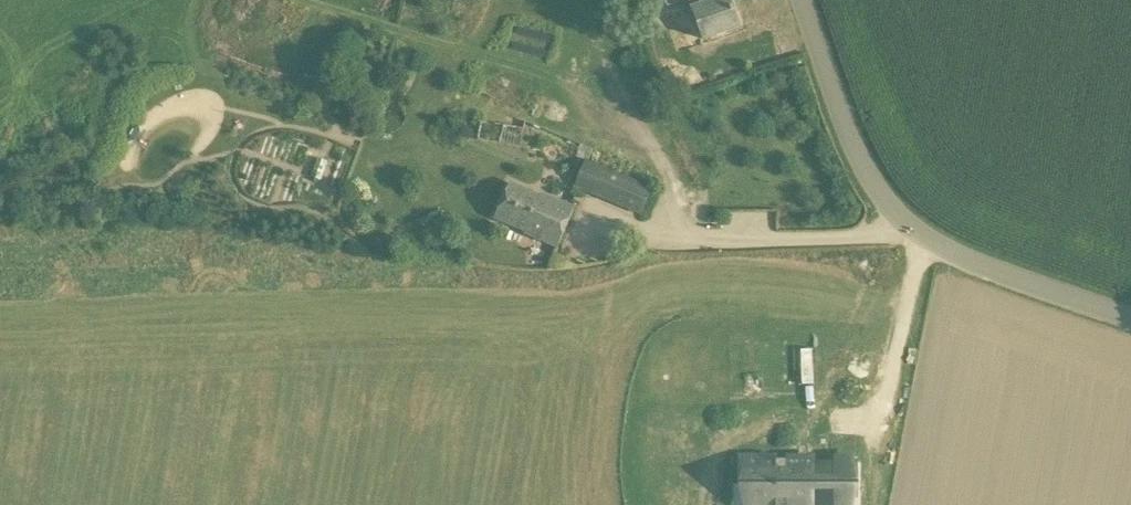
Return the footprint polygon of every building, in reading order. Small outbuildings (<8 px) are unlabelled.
[(693,10),(704,38),(737,25),(728,0),(719,0),(705,5),(704,0),(681,0),(686,12),(693,10)] [(524,127),(481,120),(477,141),(521,148),(524,127)] [(574,188),(642,217),(652,190),(588,161),(574,188)] [(524,234),(557,247),(573,208),(510,183),(495,218),(525,231),(524,234)] [(821,381),(825,351),(813,349),(808,380),(821,381)] [(746,504),(852,504),(852,461),(746,461),(746,504)]
